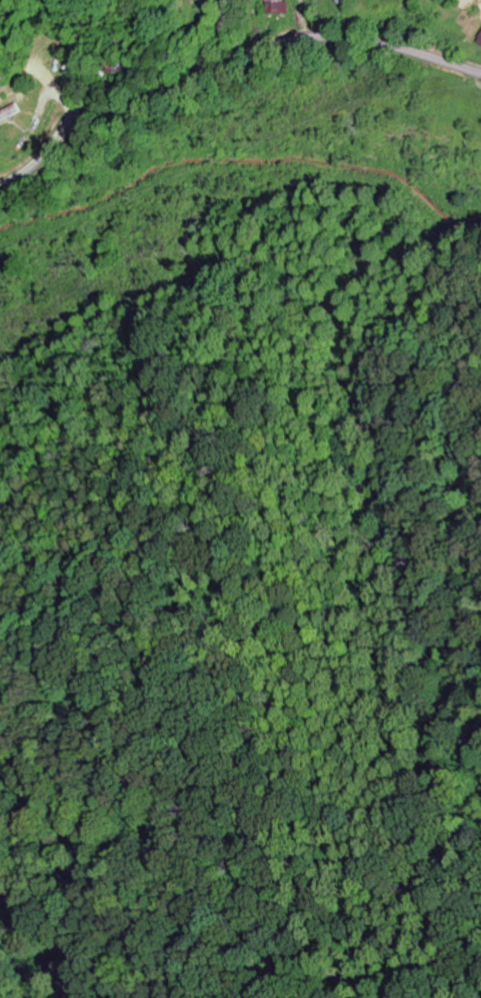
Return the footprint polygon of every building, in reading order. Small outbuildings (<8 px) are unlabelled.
[(288,0),(271,0),(271,14),(295,14),(295,2),(288,2),(288,0)] [(30,115),(25,104),(0,115),(0,128),(30,115)]
